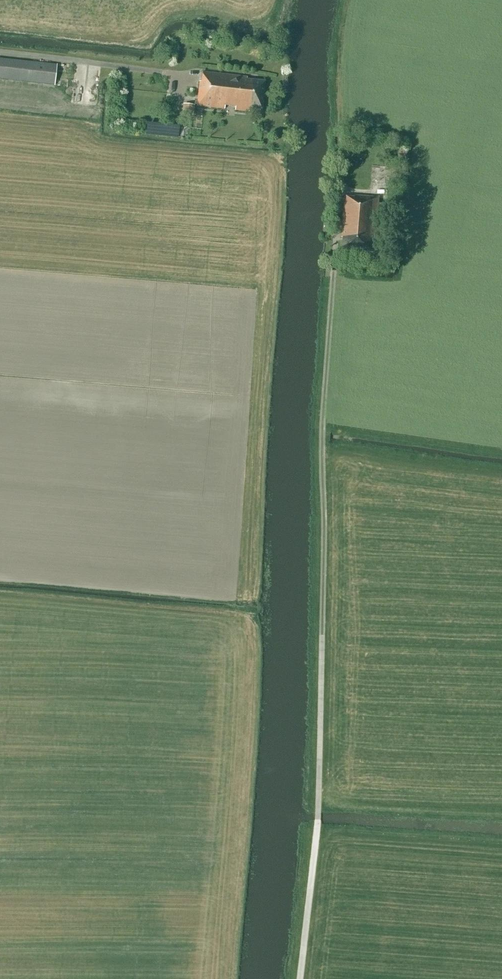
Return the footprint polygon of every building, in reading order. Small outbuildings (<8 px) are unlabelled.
[(57,65),(0,59),(0,79),(55,85),(57,65)] [(250,108),(263,110),(266,81),(247,79),(248,77),(203,72),(202,82),(200,82),(197,106),(225,109),(225,107),(235,108),(235,110),(250,111),(250,108)] [(195,105),(188,104),(184,104),(182,117),(193,117),(195,105)] [(147,124),(147,134),(179,135),(180,125),(147,124)] [(380,203),(380,198),(358,196),(358,197),(346,196),(342,237),(344,237),(343,250),(374,252),(375,240),(377,240),(379,211),(382,211),(383,204),(380,203)]
